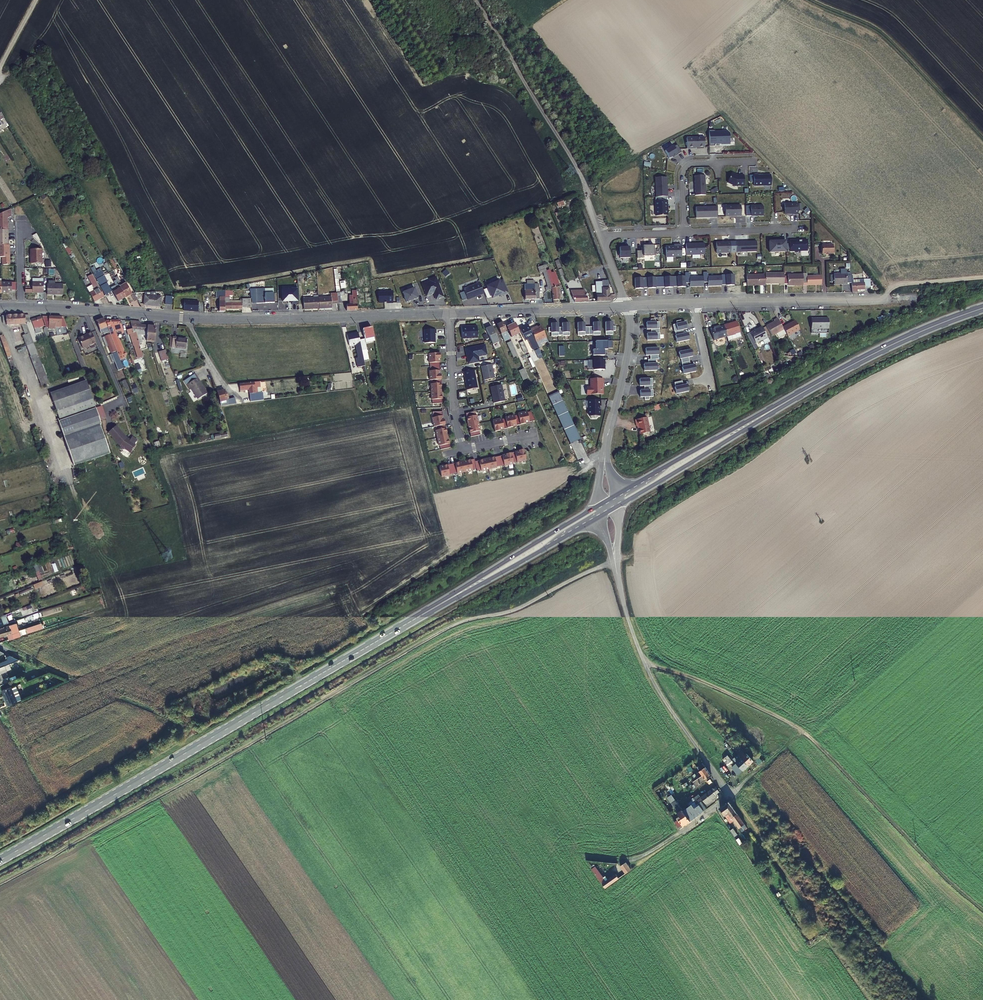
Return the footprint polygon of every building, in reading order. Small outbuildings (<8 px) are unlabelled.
[(709,130),(709,146),(715,146),(714,143),(722,143),(722,142),(724,142),(726,143),(730,143),(730,133),(728,131),(722,131),(715,132),(715,130),(709,130)] [(705,147),(704,137),(686,138),(687,148),(695,148),(695,147),(705,147)] [(681,152),(677,144),(674,146),(673,145),(665,150),(669,158),(673,156),(677,153),(678,154),(681,152)] [(728,182),(735,185),(744,185),(744,175),(740,175),(737,176),(736,175),(732,173),(728,182)] [(754,186),(772,185),(771,174),(765,175),(763,175),(758,175),(758,174),(754,174),(754,186)] [(695,195),(706,195),(705,175),(694,175),(695,195)] [(655,178),(656,197),(667,196),(667,187),(666,187),(666,185),(667,185),(667,177),(655,178)] [(667,200),(655,201),(656,216),(667,215),(667,206),(668,206),(667,200)] [(798,203),(784,203),(784,214),(794,214),(798,214),(798,203)] [(725,216),(741,216),(741,205),(725,206),(725,216)] [(751,215),(755,215),(756,215),(758,215),(763,215),(763,205),(751,205),(751,215)] [(696,218),(717,217),(717,206),(696,207),(696,218)] [(8,229),(7,217),(11,214),(10,208),(5,211),(4,211),(0,213),(0,229),(8,229)] [(8,244),(8,239),(7,239),(7,237),(9,237),(8,229),(0,229),(0,245),(8,244)] [(786,252),(786,240),(769,241),(769,252),(786,252)] [(790,240),(790,251),(807,251),(807,240),(801,240),(799,241),(799,240),(790,240)] [(736,242),(736,252),(757,251),(756,241),(748,241),(748,242),(745,242),(745,241),(736,242)] [(716,253),(731,252),(731,242),(726,242),(723,242),(722,242),(716,242),(716,253)] [(686,255),(705,254),(704,243),(690,244),(690,243),(686,243),(686,255)] [(11,265),(10,259),(9,259),(9,253),(10,253),(10,244),(8,244),(0,245),(0,257),(3,257),(3,265),(11,265)] [(636,250),(637,257),(644,257),(644,256),(654,255),(654,244),(643,245),(643,247),(641,247),(641,250),(636,250)] [(833,244),(822,245),(822,254),(833,253),(833,244)] [(666,257),(682,256),(681,245),(674,245),(674,246),(665,246),(666,257)] [(630,257),(629,246),(619,247),(620,257),(630,257)] [(32,258),(30,258),(30,264),(41,264),(41,263),(41,256),(41,249),(31,250),(32,258)] [(551,281),(558,281),(554,270),(551,271),(549,268),(546,270),(551,281)] [(546,270),(543,271),(548,284),(552,283),(551,281),(546,270)] [(298,274),(298,282),(302,282),(303,278),(307,278),(307,272),(298,274)] [(784,277),(784,273),(765,274),(765,284),(780,284),(780,286),(784,285),(784,284),(784,277)] [(846,273),(834,274),(834,284),(847,284),(846,273)] [(94,290),(100,288),(92,274),(88,277),(92,285),(93,288),(94,290)] [(765,284),(765,274),(746,274),(747,285),(765,284)] [(803,286),(807,286),(822,285),(822,276),(807,276),(807,274),(803,274),(803,275),(803,285),(803,286)] [(803,285),(803,275),(788,275),(788,277),(784,277),(784,284),(788,284),(788,286),(803,285)] [(430,280),(430,281),(422,284),(426,296),(433,293),(436,299),(443,297),(436,277),(430,280)] [(499,295),(508,291),(502,279),(498,281),(496,278),(491,281),(492,283),(486,286),(491,297),(499,294),(499,295)] [(131,295),(132,294),(125,281),(121,283),(119,279),(116,280),(126,297),(131,295)] [(611,299),(611,297),(611,295),(609,295),(608,288),(607,288),(606,284),(605,284),(605,279),(602,279),(602,282),(596,282),(596,302),(610,301),(611,300),(611,299)] [(126,297),(116,280),(114,282),(116,286),(111,289),(118,301),(126,297)] [(11,291),(11,289),(16,289),(16,282),(1,282),(1,293),(7,293),(7,291),(11,291)] [(43,292),(43,282),(32,282),(32,288),(32,292),(43,292)] [(47,283),(47,293),(63,293),(62,283),(47,283)] [(467,300),(483,293),(479,283),(463,289),(467,300)] [(865,289),(864,283),(854,284),(852,284),(852,291),(852,292),(857,292),(857,290),(865,289)] [(524,299),(539,299),(539,284),(525,284),(524,299)] [(104,296),(100,288),(94,290),(90,293),(94,301),(104,296)] [(414,288),(402,292),(406,302),(410,301),(410,300),(413,299),(414,299),(418,298),(414,288)] [(393,290),(379,290),(379,301),(387,301),(387,302),(393,302),(393,290)] [(575,302),(588,302),(584,290),(571,291),(575,302)] [(225,291),(216,291),(216,297),(219,298),(219,311),(225,311),(225,309),(225,301),(225,291)] [(356,296),(356,291),(354,291),(352,291),(352,304),(345,305),(346,311),(357,310),(357,308),(356,302),(356,296)] [(336,293),(335,292),(329,293),(329,296),(317,297),(318,307),(330,306),(330,303),(337,302),(336,293)] [(340,295),(346,295),(346,292),(336,293),(337,302),(341,302),(340,295)] [(161,297),(145,296),(144,305),(161,306),(161,297)] [(302,297),(303,308),(318,307),(317,297),(317,296),(302,297)] [(243,301),(243,307),(252,308),(252,299),(241,299),(241,301),(243,301)] [(183,310),(197,310),(197,300),(183,300),(183,310)] [(7,323),(7,325),(23,324),(25,324),(25,321),(25,315),(6,316),(7,323)] [(55,327),(66,327),(62,317),(42,316),(46,326),(47,328),(55,328),(55,327)] [(105,321),(103,318),(96,321),(100,333),(108,330),(105,321)] [(783,333),(782,332),(779,327),(774,318),(770,321),(771,322),(763,326),(768,336),(773,333),(774,337),(776,337),(783,334),(783,333)] [(39,319),(30,321),(32,330),(42,327),(39,319)] [(825,319),(808,319),(808,329),(826,329),(825,319)] [(116,352),(118,358),(123,356),(125,357),(126,355),(124,354),(118,338),(117,338),(115,333),(121,332),(122,334),(124,333),(121,325),(120,325),(119,325),(119,321),(110,321),(105,321),(108,330),(109,334),(116,351),(116,352)] [(133,341),(135,348),(140,346),(139,341),(136,332),(133,332),(133,330),(133,321),(130,321),(132,328),(127,330),(131,342),(133,341)] [(136,332),(139,332),(147,333),(148,326),(139,325),(140,322),(133,321),(133,330),(133,332),(136,332)] [(796,329),(791,321),(779,327),(782,332),(783,333),(783,334),(784,336),(796,329)] [(504,342),(511,339),(504,324),(503,322),(496,324),(504,342)] [(519,333),(514,323),(507,326),(512,337),(519,333)] [(722,327),(725,337),(726,342),(735,339),(733,335),(739,333),(736,323),(722,327)] [(27,324),(25,324),(23,324),(23,326),(25,334),(23,335),(27,346),(34,343),(27,324)] [(532,349),(538,346),(536,343),(535,342),(534,338),(530,329),(528,325),(519,328),(524,340),(527,339),(532,349)] [(546,337),(541,325),(535,328),(534,327),(530,329),(534,338),(535,342),(546,337)] [(154,342),(154,333),(155,327),(148,326),(147,333),(146,338),(146,341),(149,341),(154,342)] [(462,338),(478,338),(477,326),(461,326),(462,338)] [(499,341),(491,326),(485,328),(493,344),(499,341)] [(372,327),(362,329),(364,339),(365,339),(371,337),(372,339),(375,338),(372,327)] [(725,337),(722,327),(714,329),(713,328),(708,329),(712,341),(725,337)] [(760,340),(761,341),(765,339),(760,327),(755,330),(755,331),(749,334),(753,344),(760,340)] [(425,343),(435,342),(435,333),(436,333),(436,329),(424,330),(425,343)] [(88,346),(96,343),(91,332),(87,333),(87,335),(84,336),(84,335),(78,338),(82,348),(84,348),(85,348),(88,347),(88,346)] [(357,367),(365,366),(364,360),(361,349),(359,340),(358,333),(347,335),(349,346),(355,345),(358,358),(356,358),(357,367)] [(105,346),(108,345),(111,353),(116,351),(109,334),(102,337),(105,346)] [(3,335),(0,336),(0,337),(2,341),(7,357),(11,356),(4,337),(3,337),(3,335)] [(187,339),(172,337),(172,347),(185,348),(187,339)] [(538,346),(538,348),(542,346),(541,345),(548,341),(546,337),(535,342),(536,343),(538,346)] [(612,348),(612,340),(595,341),(596,349),(593,349),(593,355),(604,355),(604,348),(607,348),(612,348)] [(507,343),(513,357),(518,355),(512,341),(507,343)] [(523,341),(519,343),(523,353),(527,351),(523,341)] [(34,345),(34,343),(27,346),(38,376),(45,374),(34,345)] [(469,364),(479,362),(478,356),(487,354),(485,345),(465,349),(466,354),(467,354),(467,355),(468,356),(468,359),(469,364)] [(169,356),(167,350),(159,352),(161,359),(169,356)] [(112,354),(118,370),(119,370),(123,368),(118,358),(116,352),(112,354)] [(440,359),(440,353),(429,353),(429,363),(430,363),(430,367),(430,371),(430,380),(431,380),(432,384),(431,384),(431,392),(432,400),(432,403),(442,400),(442,391),(441,380),(441,374),(440,374),(440,366),(439,359),(440,359)] [(604,363),(604,360),(594,360),(594,370),(604,370),(604,366),(604,363)] [(492,364),(481,366),(484,380),(495,378),(492,364)] [(474,369),(463,371),(467,389),(478,387),(474,369)] [(519,371),(523,381),(528,378),(524,369),(519,371)] [(199,398),(208,393),(196,373),(185,380),(189,387),(191,386),(199,398)] [(38,376),(41,383),(48,381),(45,374),(38,376)] [(603,378),(590,379),(590,387),(587,387),(587,394),(603,394),(603,387),(603,383),(604,383),(603,378)] [(125,379),(120,382),(124,389),(129,387),(125,379)] [(94,406),(85,381),(49,394),(59,421),(57,421),(73,465),(79,463),(94,457),(110,452),(105,440),(99,423),(100,423),(94,407),(94,406)] [(261,392),(259,381),(239,384),(240,390),(245,390),(245,389),(249,388),(250,394),(255,393),(261,392)] [(501,384),(490,387),(492,393),(493,395),(492,395),(494,403),(505,401),(501,384)] [(236,403),(234,398),(227,400),(226,398),(228,398),(227,395),(225,395),(224,390),(216,392),(220,406),(236,403)] [(564,404),(562,400),(552,405),(554,409),(564,404)] [(600,400),(587,400),(587,414),(590,418),(596,418),(598,416),(600,416),(600,409),(599,409),(599,406),(600,406),(600,400)] [(579,439),(564,404),(554,409),(570,443),(579,439)] [(466,413),(468,425),(471,437),(480,435),(479,431),(480,431),(478,423),(477,415),(476,415),(475,411),(466,413)] [(442,416),(442,412),(433,412),(433,418),(432,418),(434,427),(436,427),(436,430),(437,438),(439,446),(440,446),(441,450),(450,448),(447,436),(445,425),(444,419),(443,420),(442,416)] [(502,419),(495,420),(498,431),(500,430),(507,428),(512,427),(512,426),(520,425),(525,423),(535,421),(531,412),(527,412),(518,414),(518,415),(514,416),(514,415),(505,417),(505,419),(502,419)] [(649,431),(645,417),(633,420),(635,426),(636,426),(638,434),(649,431)] [(130,452),(135,445),(135,443),(137,440),(132,436),(130,440),(126,437),(116,426),(108,432),(117,442),(118,444),(120,446),(121,447),(123,449),(124,448),(130,452)] [(506,455),(509,465),(513,464),(513,462),(517,462),(526,460),(524,449),(518,451),(519,451),(506,454),(506,455)] [(509,465),(506,455),(475,462),(474,459),(439,467),(441,477),(449,475),(449,474),(453,474),(457,473),(457,474),(465,472),(472,470),(472,469),(476,469),(477,471),(481,470),(481,471),(489,469),(496,468),(496,467),(500,466),(504,465),(504,466),(509,465)] [(35,589),(44,585),(43,581),(33,585),(35,589)] [(71,590),(73,596),(80,594),(78,588),(71,590)] [(17,613),(19,619),(29,616),(27,610),(17,613)] [(13,616),(8,618),(10,622),(19,619),(17,613),(16,614),(16,613),(12,615),(13,616)] [(8,627),(0,630),(0,636),(7,633),(9,638),(16,635),(11,623),(8,625),(8,627)] [(26,632),(43,629),(42,624),(25,627),(26,632)] [(8,662),(0,665),(0,668),(3,667),(4,666),(5,666),(11,663),(18,661),(10,657),(7,658),(8,662)] [(5,666),(6,669),(20,663),(19,660),(18,661),(11,663),(5,666)] [(19,697),(15,686),(11,688),(15,699),(19,697)] [(11,688),(10,687),(1,691),(6,702),(5,703),(6,707),(16,703),(21,701),(19,697),(15,699),(11,688)] [(749,746),(740,736),(738,738),(747,748),(749,746)] [(715,746),(721,741),(719,738),(713,743),(715,746)] [(738,751),(736,752),(739,756),(748,766),(753,761),(744,751),(741,754),(738,751)] [(739,756),(736,752),(734,754),(737,757),(733,761),(742,771),(748,766),(739,756)] [(728,755),(723,761),(728,766),(733,761),(731,758),(728,755)] [(712,777),(705,767),(699,772),(702,777),(693,783),(694,785),(691,788),(692,790),(712,777)] [(712,787),(699,798),(700,799),(704,804),(711,798),(712,798),(717,794),(716,792),(718,791),(714,787),(712,788),(712,787)] [(673,798),(671,795),(667,797),(671,802),(672,800),(673,801),(672,803),(679,812),(677,813),(679,816),(677,817),(678,819),(674,822),(679,830),(690,821),(683,811),(676,801),(673,798)] [(745,824),(730,802),(720,809),(724,815),(727,812),(731,817),(739,828),(741,827),(745,824)] [(690,808),(689,806),(684,809),(684,810),(683,811),(690,821),(692,820),(703,811),(698,805),(696,806),(693,809),(691,807),(690,808)] [(734,828),(730,831),(734,838),(738,835),(734,828)] [(739,839),(736,841),(745,853),(747,851),(739,839)] [(622,867),(626,873),(631,870),(627,864),(622,867)] [(603,878),(595,867),(592,869),(605,888),(618,879),(616,876),(608,881),(605,876),(603,878)]
